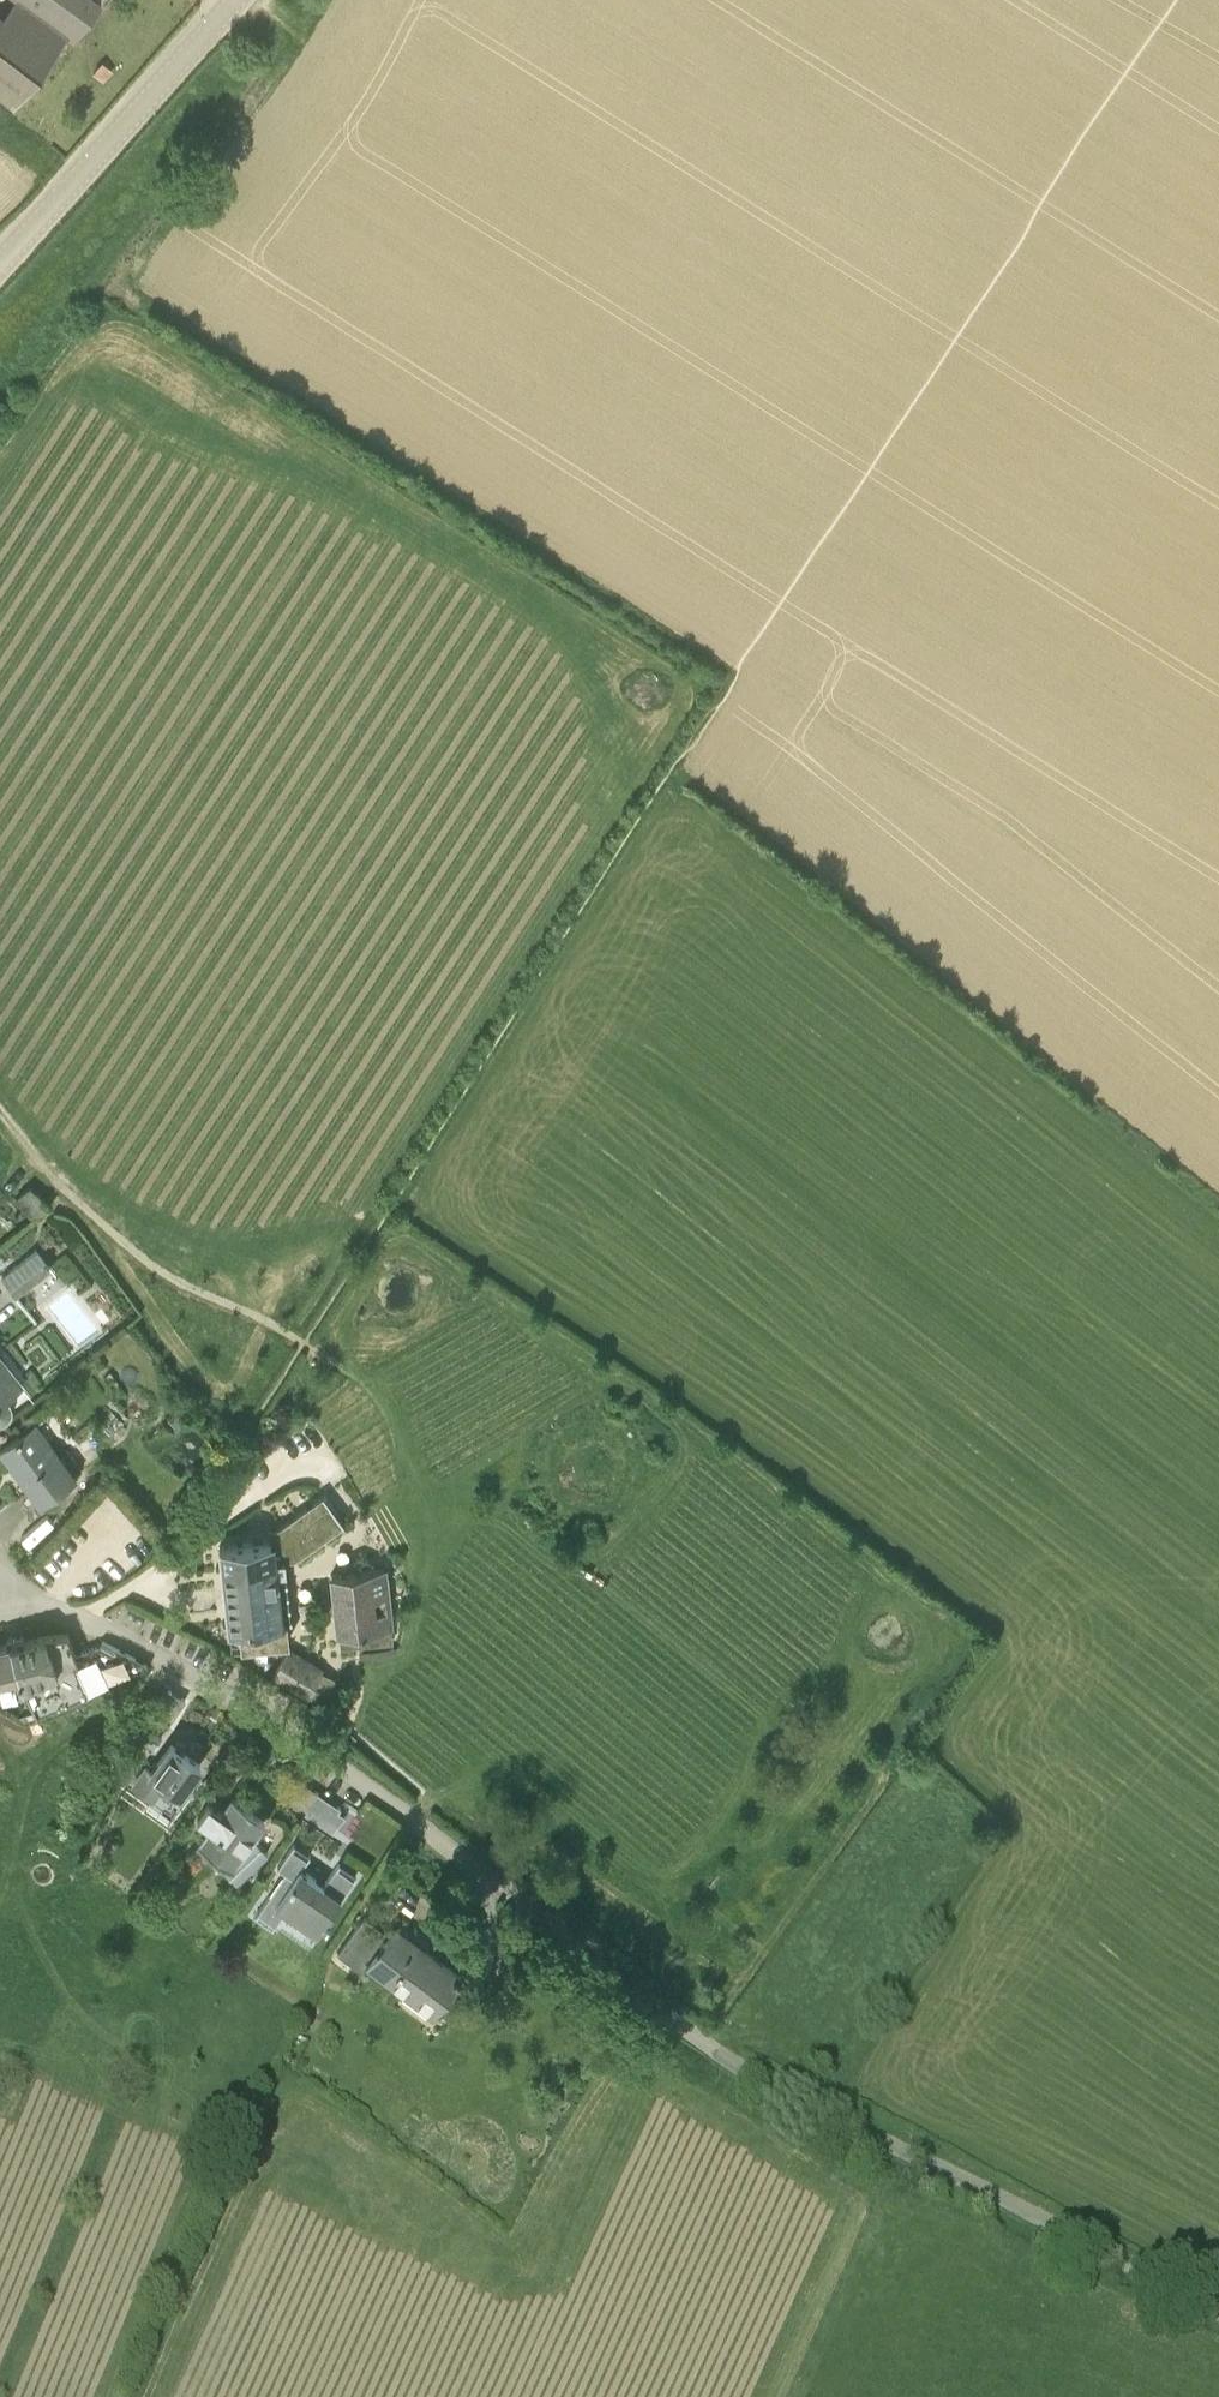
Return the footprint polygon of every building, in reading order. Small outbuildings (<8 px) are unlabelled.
[(17,0),(14,0),(5,13),(0,9),(0,101),(12,110),(65,35),(17,0)] [(99,0),(17,0),(65,35),(73,41),(102,2),(99,0)] [(15,1198),(34,1221),(51,1207),(31,1184),(15,1198)] [(17,1264),(2,1276),(15,1294),(30,1282),(17,1264)] [(10,1417),(10,1416),(12,1411),(12,1406),(10,1401),(7,1397),(25,1382),(0,1351),(0,1422),(4,1421),(4,1422),(10,1417)] [(182,1412),(174,1404),(163,1414),(171,1422),(182,1412)] [(20,1471),(31,1485),(42,1500),(77,1473),(37,1422),(1,1450),(13,1466),(17,1463),(22,1469),(20,1471)] [(300,1554),(349,1526),(333,1496),(283,1523),(300,1554)] [(273,1538),(243,1542),(219,1544),(219,1546),(220,1546),(222,1563),(221,1563),(222,1565),(225,1587),(246,1584),(243,1561),(273,1558),(276,1559),(273,1538)] [(246,1584),(225,1587),(231,1644),(230,1644),(230,1645),(274,1641),(272,1620),(283,1619),(276,1559),(273,1558),(243,1561),(246,1584)] [(337,1631),(348,1629),(349,1645),(377,1642),(377,1638),(393,1636),(392,1624),(395,1624),(388,1565),(331,1572),(337,1631)] [(45,1634),(39,1636),(25,1640),(22,1632),(7,1637),(8,1642),(24,1686),(40,1719),(149,1667),(148,1665),(144,1662),(125,1651),(102,1640),(102,1641),(116,1648),(114,1651),(100,1644),(76,1655),(67,1631),(45,1634)] [(8,1642),(0,1645),(0,1692),(24,1686),(8,1642)] [(289,1647),(271,1675),(308,1696),(309,1694),(321,1701),(331,1684),(320,1677),(325,1668),(289,1647)] [(154,1715),(172,1725),(186,1700),(168,1690),(154,1715)] [(34,1711),(21,1717),(23,1723),(37,1718),(34,1711)] [(143,1739),(144,1739),(155,1747),(162,1735),(151,1728),(146,1736),(143,1739)] [(171,1743),(153,1769),(146,1763),(132,1784),(154,1801),(166,1784),(179,1793),(200,1764),(171,1743)] [(319,1793),(293,1776),(277,1799),(302,1817),(319,1793)] [(343,1810),(319,1794),(302,1818),(326,1835),(343,1810)] [(222,1867),(233,1878),(266,1854),(253,1836),(264,1821),(233,1798),(223,1813),(209,1803),(198,1817),(211,1826),(199,1842),(227,1862),(222,1867)] [(294,1843),(280,1863),(278,1866),(295,1877),(281,1898),(271,1892),(255,1915),(274,1926),(285,1909),(318,1931),(357,1873),(339,1861),(324,1884),(301,1868),(310,1854),(294,1843)] [(365,1915),(338,1952),(363,1970),(366,1965),(431,2014),(461,1975),(428,1950),(424,1956),(391,1931),(389,1933),(365,1915)]
